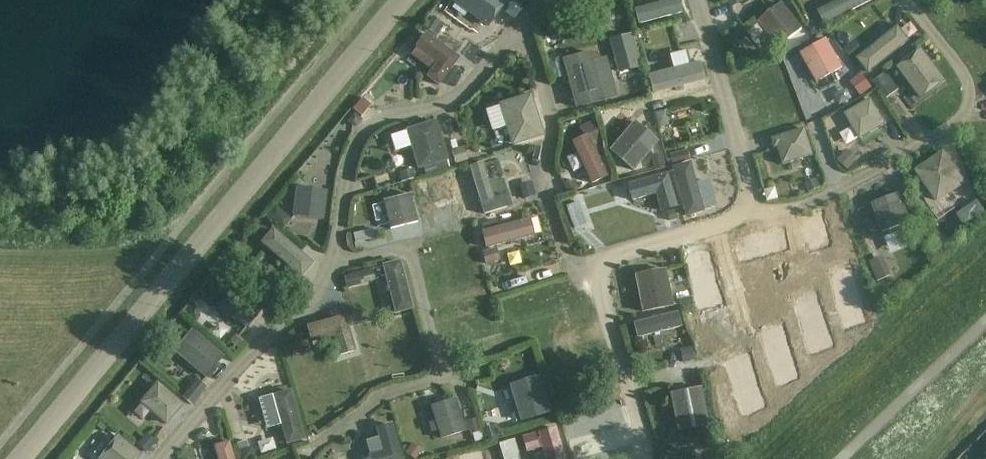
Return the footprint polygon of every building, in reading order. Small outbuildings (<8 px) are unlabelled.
[(503,0),(456,0),(454,2),(487,26),(505,2),(503,0)] [(636,7),(640,23),(686,11),(683,0),(660,0),(636,7)] [(816,10),(824,25),(874,0),(837,0),(816,10)] [(802,30),(782,4),(759,22),(779,48),(802,30)] [(812,22),(806,25),(811,36),(823,30),(819,23),(812,22)] [(899,24),(860,58),(873,73),(912,38),(899,24)] [(638,66),(630,35),(611,40),(619,72),(638,66)] [(458,61),(424,36),(413,51),(435,67),(425,80),(438,89),(458,61)] [(471,40),(463,52),(474,60),(482,48),(471,40)] [(842,71),(826,42),(800,57),(817,85),(842,71)] [(853,43),(844,50),(852,60),(861,53),(853,43)] [(689,49),(671,52),(674,67),(651,70),(654,88),(707,79),(703,58),(690,61),(689,49)] [(944,81),(921,51),(899,68),(921,98),(944,81)] [(593,63),(590,53),(563,60),(575,107),(603,99),(602,98),(614,95),(605,60),(593,63)] [(887,72),(872,82),(885,100),(899,90),(887,72)] [(861,73),(852,80),(862,94),(872,87),(861,73)] [(531,96),(529,95),(523,96),(522,98),(501,105),(513,144),(542,135),(532,103),(533,101),(531,96)] [(886,124),(871,98),(845,114),(860,139),(886,124)] [(361,103),(355,110),(364,118),(370,112),(361,103)] [(354,113),(347,121),(355,129),(363,120),(354,113)] [(592,120),(580,126),(592,152),(604,147),(592,120)] [(447,160),(435,121),(406,130),(418,169),(447,160)] [(657,143),(633,123),(610,150),(633,170),(657,143)] [(813,154),(806,128),(775,138),(783,163),(813,154)] [(463,146),(452,150),(456,164),(468,160),(463,146)] [(686,150),(669,155),(672,165),(689,160),(686,150)] [(844,153),(837,161),(848,170),(855,162),(844,153)] [(964,183),(943,153),(917,171),(937,201),(964,183)] [(662,154),(651,157),(654,170),(666,167),(662,154)] [(482,165),(468,169),(481,216),(508,208),(505,197),(493,201),(482,165)] [(696,187),(691,166),(672,171),(685,219),(703,214),(703,211),(713,209),(707,184),(696,187)] [(447,173),(460,220),(477,215),(464,168),(447,173)] [(413,169),(398,173),(401,181),(415,177),(413,169)] [(677,211),(667,175),(627,186),(631,201),(655,195),(661,215),(677,211)] [(817,179),(805,184),(808,192),(820,188),(817,179)] [(428,180),(416,183),(418,192),(430,188),(428,180)] [(573,180),(563,184),(566,192),(577,188),(573,180)] [(531,181),(519,184),(523,198),(535,195),(531,181)] [(326,192),(297,188),(293,216),(322,220),(326,192)] [(418,222),(411,194),(383,201),(390,229),(418,222)] [(910,222),(900,194),(872,205),(883,232),(910,222)] [(578,202),(566,206),(570,217),(582,213),(578,202)] [(266,215),(282,228),(290,218),(274,205),(266,215)] [(483,228),(487,246),(539,234),(534,216),(483,228)] [(301,276),(315,260),(275,225),(261,242),(301,276)] [(851,239),(836,244),(841,256),(855,251),(851,239)] [(770,275),(760,242),(703,259),(707,274),(718,271),(723,288),(770,275)] [(495,248),(483,252),(486,264),(498,261),(495,248)] [(857,257),(844,263),(848,275),(862,269),(857,257)] [(393,310),(413,308),(406,258),(386,261),(393,310)] [(879,258),(872,262),(881,280),(888,276),(879,258)] [(371,268),(343,276),(346,288),(375,280),(371,268)] [(672,305),(665,270),(635,276),(642,311),(672,305)] [(265,304),(242,284),(221,308),(245,328),(265,304)] [(801,333),(784,285),(756,295),(773,343),(801,333)] [(282,292),(275,300),(283,307),(290,299),(282,292)] [(691,297),(680,299),(682,308),(693,306),(691,297)] [(754,325),(747,300),(719,308),(723,321),(721,321),(723,329),(719,330),(721,335),(754,325)] [(194,304),(185,314),(195,323),(200,317),(200,309),(194,304)] [(352,351),(342,316),(308,326),(312,342),(332,336),(337,356),(352,351)] [(224,357),(198,335),(179,356),(205,379),(224,357)] [(766,338),(751,342),(755,353),(769,349),(766,338)] [(692,347),(680,350),(683,362),(695,359),(692,347)] [(785,376),(781,380),(782,386),(787,389),(793,388),(796,384),(795,378),(790,375),(785,376)] [(550,412),(539,377),(510,386),(520,421),(550,412)] [(197,379),(182,396),(192,404),(206,386),(197,379)] [(183,404),(157,381),(139,402),(166,425),(183,404)] [(267,427),(284,424),(287,443),(305,439),(295,388),(261,394),(267,427)] [(708,423),(701,388),(670,394),(678,429),(708,423)] [(464,432),(454,399),(430,406),(440,439),(464,432)] [(724,403),(716,416),(732,427),(741,414),(724,403)] [(476,418),(466,421),(470,434),(480,431),(476,418)] [(369,458),(402,458),(391,424),(375,429),(382,453),(369,457),(369,458)] [(523,436),(529,451),(543,446),(547,458),(570,458),(557,424),(523,436)] [(494,425),(482,429),(485,440),(498,436),(494,425)] [(117,435),(97,458),(98,458),(137,458),(141,454),(117,435)] [(516,436),(499,441),(505,458),(523,458),(516,436)] [(143,438),(137,445),(146,452),(152,445),(143,438)] [(231,438),(215,444),(220,458),(238,458),(231,438)] [(412,443),(406,452),(416,458),(422,450),(412,443)] [(240,450),(242,458),(249,458),(256,457),(252,446),(240,450)]
